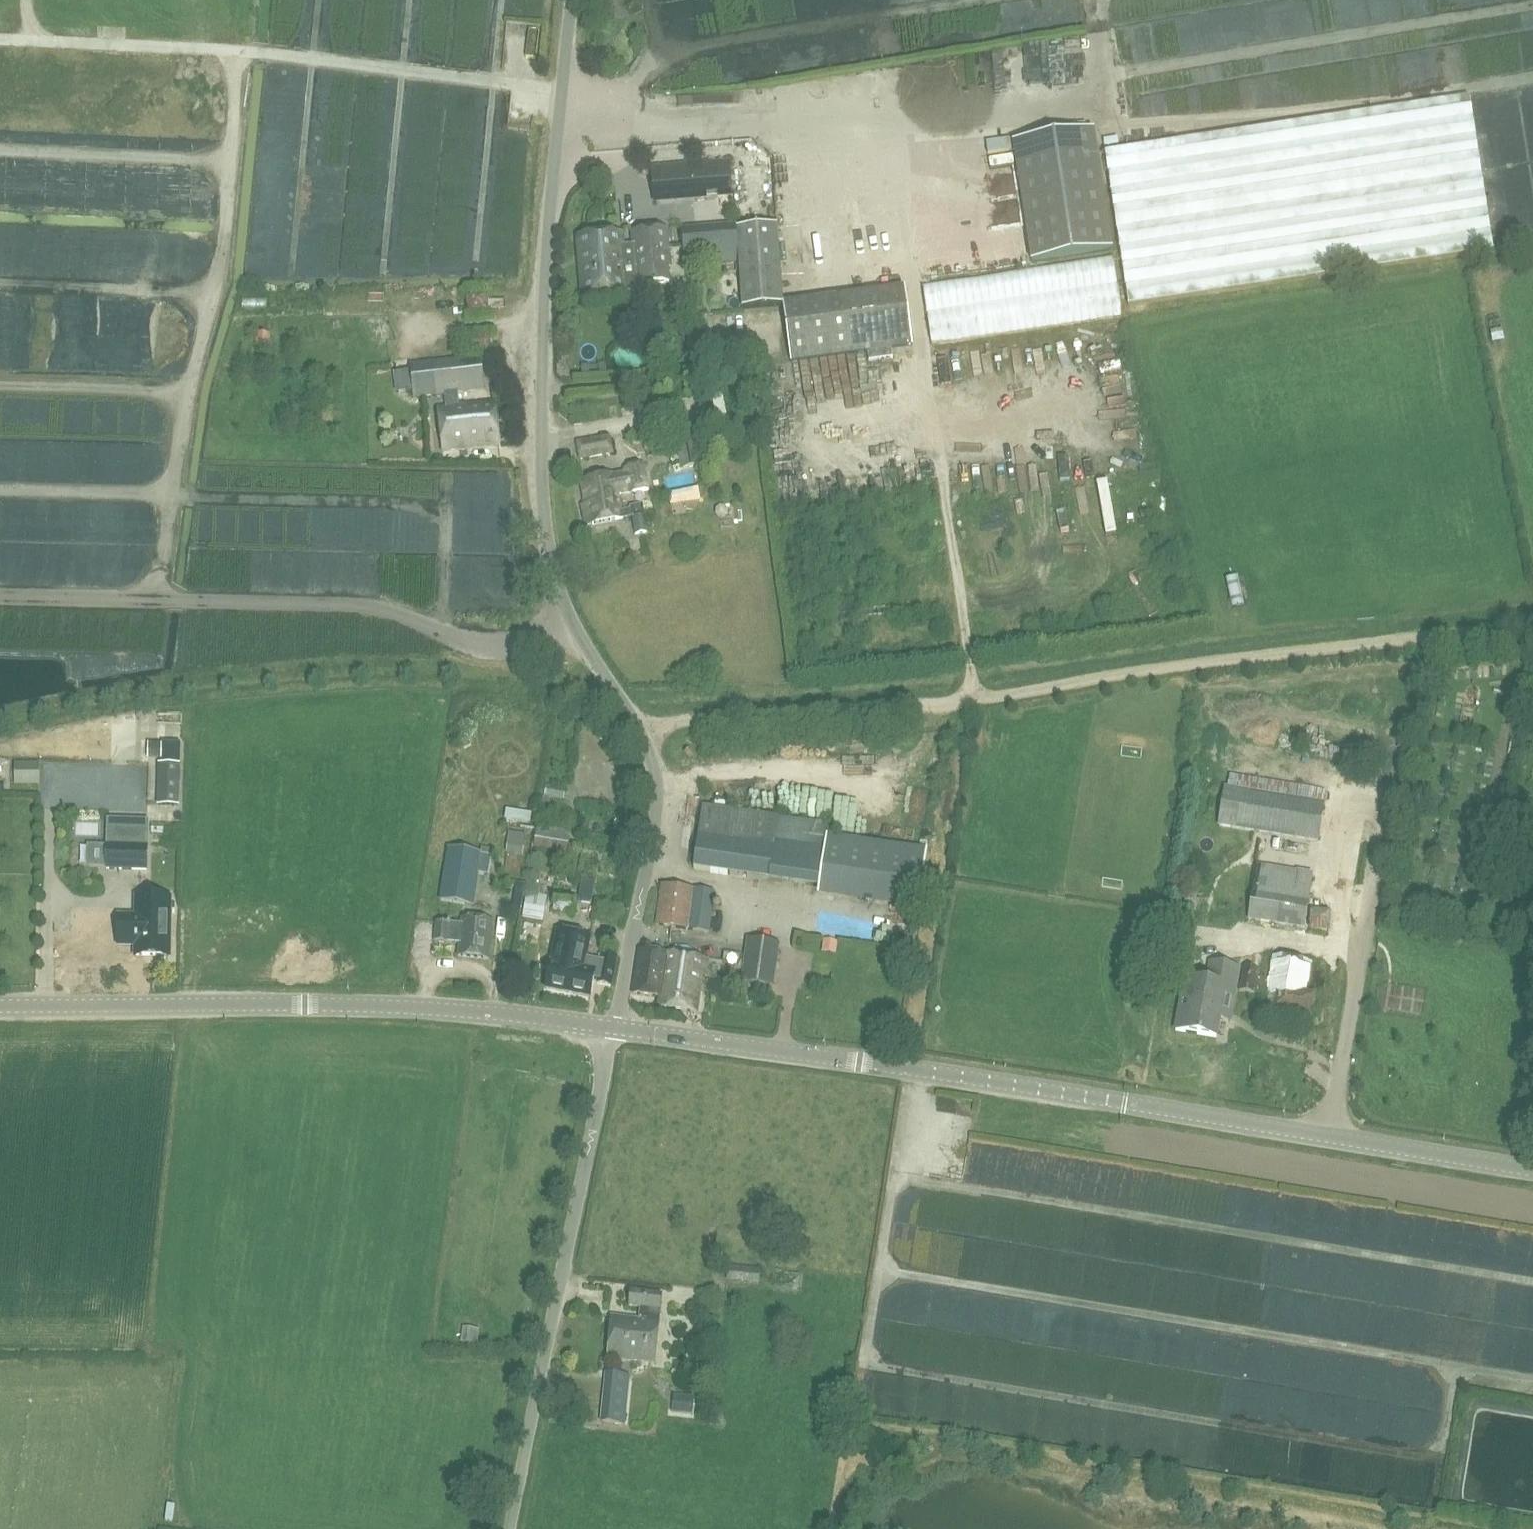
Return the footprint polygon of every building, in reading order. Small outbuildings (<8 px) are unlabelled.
[(1128,305),(1493,249),(1469,96),(1105,153),(1128,305)] [(1113,249),(1094,130),(1012,142),(1031,262),(1113,249)] [(699,153),(729,150),(728,140),(698,142),(699,153)] [(692,152),(692,143),(672,144),(672,153),(692,152)] [(730,160),(650,166),(653,203),(707,199),(707,196),(717,195),(718,198),(733,197),(730,160)] [(734,228),(742,308),(784,304),(777,225),(734,228)] [(668,266),(671,265),(668,228),(631,232),(634,258),(636,258),(638,284),(669,281),(668,266)] [(701,262),(698,228),(681,230),(683,264),(701,262)] [(576,236),(582,295),(628,291),(623,232),(576,236)] [(1112,255),(922,284),(931,343),(1121,315),(1112,255)] [(904,289),(853,296),(861,352),(912,345),(904,289)] [(409,364),(413,398),(484,390),(480,356),(409,364)] [(825,424),(827,440),(901,430),(897,404),(874,407),(872,393),(827,399),(830,423),(825,424)] [(494,402),(437,409),(442,451),(499,444),(494,402)] [(672,428),(681,469),(715,463),(709,435),(696,437),(693,424),(672,428)] [(579,460),(614,453),(611,434),(576,441),(579,460)] [(630,508),(622,510),(619,494),(649,487),(644,464),(624,468),(627,479),(615,481),(613,474),(580,481),(585,505),(581,506),(586,525),(624,517),(624,518),(631,516),(635,534),(648,532),(643,503),(629,506),(630,508)] [(880,770),(880,749),(855,749),(856,770),(880,770)] [(181,763),(160,763),(159,804),(180,805),(181,763)] [(1224,785),(1217,826),(1318,842),(1325,801),(1224,785)] [(703,805),(699,835),(693,869),(769,879),(769,881),(818,888),(817,896),(919,909),(927,848),(827,835),(828,823),(777,816),(778,815),(703,805)] [(571,830),(537,825),(533,847),(567,852),(571,830)] [(148,832),(106,831),(105,868),(147,870),(148,832)] [(525,837),(508,834),(506,848),(523,850),(525,837)] [(477,874),(488,876),(490,856),(476,854),(474,874),(477,874)] [(469,865),(449,862),(444,902),(463,905),(469,865)] [(581,878),(581,879),(578,899),(591,902),(594,880),(581,878)] [(715,890),(694,887),(661,883),(655,924),(688,929),(709,932),(715,890)] [(518,913),(539,915),(542,889),(520,887),(518,913)] [(1310,898),(1252,888),(1247,919),(1305,929),(1310,898)] [(169,898),(143,898),(143,917),(136,917),(119,916),(119,925),(117,925),(117,935),(119,935),(118,944),(136,944),(136,955),(168,956),(169,898)] [(461,923),(450,922),(436,921),(434,941),(447,942),(448,941),(459,942),(458,955),(489,958),(493,920),(462,917),(461,923)] [(557,930),(545,988),(590,996),(594,975),(597,976),(601,958),(587,955),(590,937),(557,930)] [(774,987),(780,943),(747,938),(741,982),(774,987)] [(666,954),(667,952),(642,947),(634,992),(659,997),(666,953),(666,954)] [(610,984),(617,955),(602,952),(601,958),(597,976),(596,981),(610,984)] [(709,960),(666,954),(666,953),(659,997),(658,1006),(697,1012),(703,974),(707,974),(709,960)] [(1272,955),(1269,977),(1258,976),(1259,969),(1244,966),(1238,991),(1255,994),(1255,991),(1267,993),(1264,1012),(1313,1019),(1316,993),(1308,991),(1312,960),(1272,955)] [(1184,978),(1175,1030),(1213,1036),(1216,1019),(1221,991),(1236,994),(1241,966),(1209,961),(1205,982),(1184,978)] [(759,1284),(760,1267),(727,1264),(726,1280),(759,1284)] [(607,1357),(654,1362),(658,1320),(660,1320),(662,1292),(630,1290),(629,1306),(639,1307),(638,1318),(611,1315),(607,1357)] [(599,1422),(625,1424),(631,1374),(605,1371),(599,1422)] [(686,1407),(689,1387),(669,1384),(666,1404),(686,1407)]
